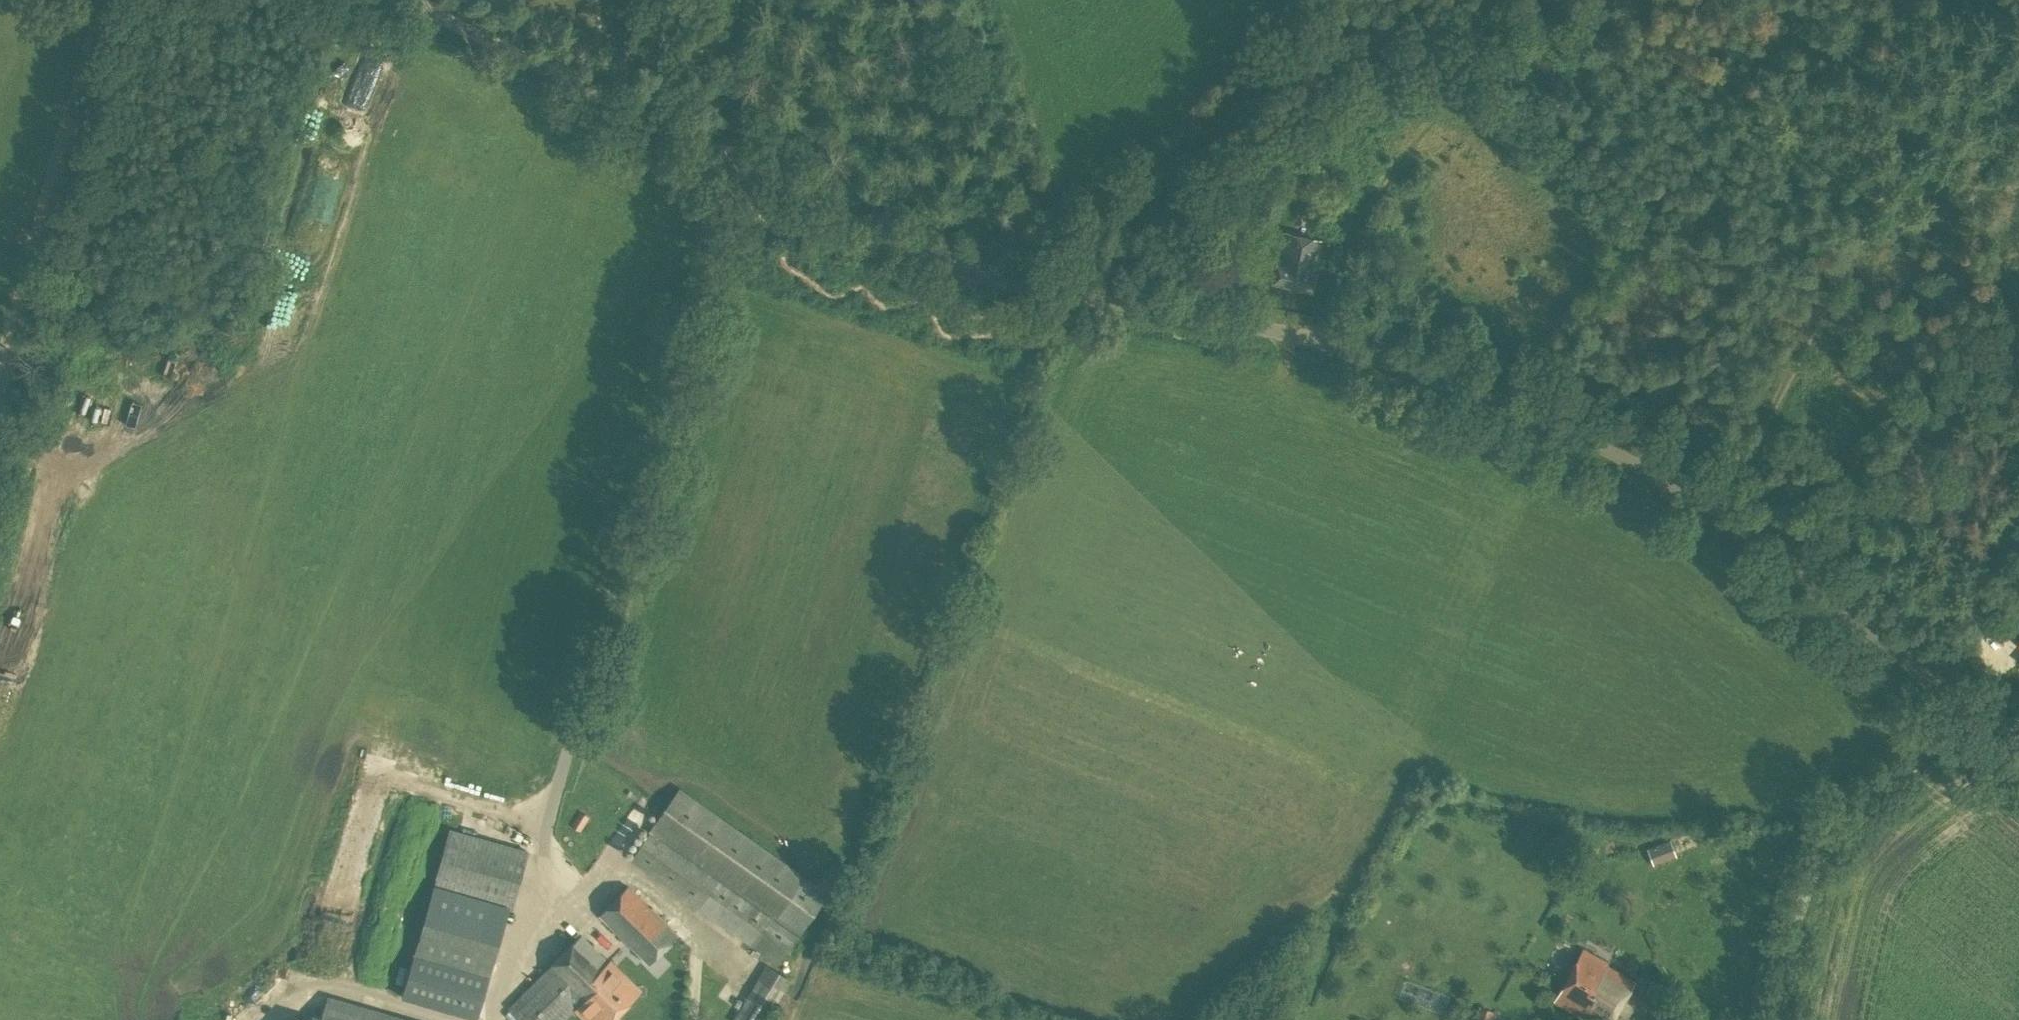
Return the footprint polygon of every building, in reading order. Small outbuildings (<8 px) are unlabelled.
[(1311,290),(1315,272),(1323,241),(1283,231),(1276,264),(1272,282),(1311,290)] [(165,362),(172,364),(180,343),(173,341),(165,362)] [(2013,663),(2018,638),(2000,635),(1996,660),(2013,663)] [(799,936),(829,893),(803,875),(681,789),(631,859),(753,945),(778,963),(797,935),(799,936)] [(512,909),(528,850),(451,829),(434,887),(512,909)] [(1653,865),(1677,856),(1670,840),(1647,848),(1653,865)] [(649,963),(677,934),(628,885),(600,914),(649,963)] [(521,1019),(562,1019),(575,1007),(588,1019),(610,1019),(640,989),(621,970),(621,969),(611,958),(608,961),(581,934),(544,971),(545,972),(509,1008),(521,1019)] [(1585,1011),(1601,1019),(1610,1019),(1634,980),(1607,965),(1609,962),(1583,948),(1554,1000),(1582,1017),(1585,1011)] [(476,1018),(488,974),(444,962),(445,958),(416,950),(403,997),(461,1014),(476,1018)] [(791,979),(767,964),(733,1019),(766,1019),(791,979)] [(328,998),(322,1019),(405,1019),(328,998)] [(1494,1012),(1481,1007),(1476,1019),(1491,1019),(1494,1012)]
